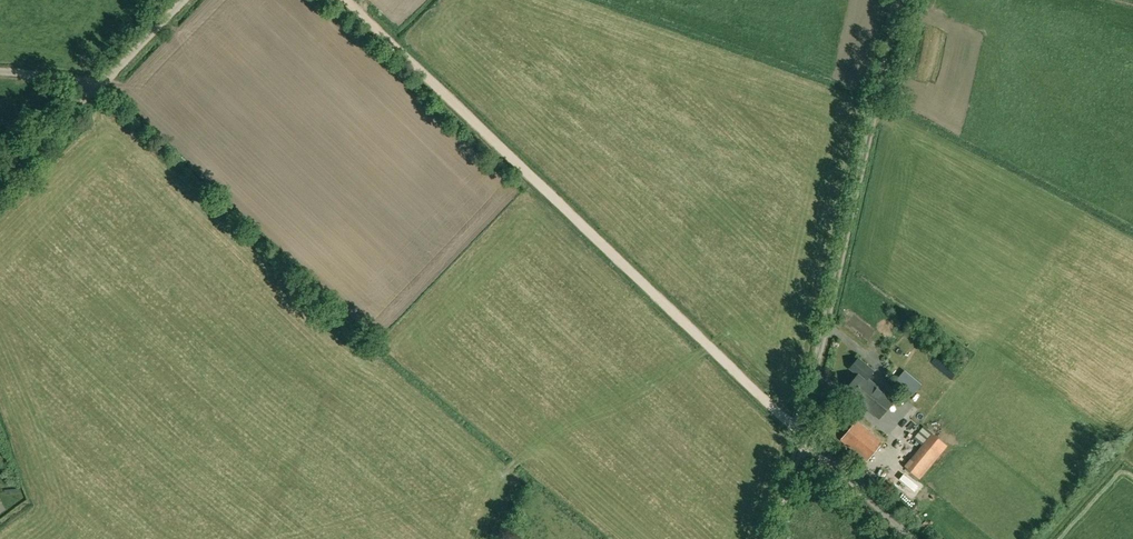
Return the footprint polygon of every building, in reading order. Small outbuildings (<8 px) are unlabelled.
[(874,371),(858,358),(850,368),(858,374),(846,389),(856,397),(856,398),(880,418),(894,400),(867,378),(874,371)] [(857,421),(841,439),(867,461),(882,442),(857,421)] [(925,442),(905,466),(920,479),(940,454),(925,442)]
